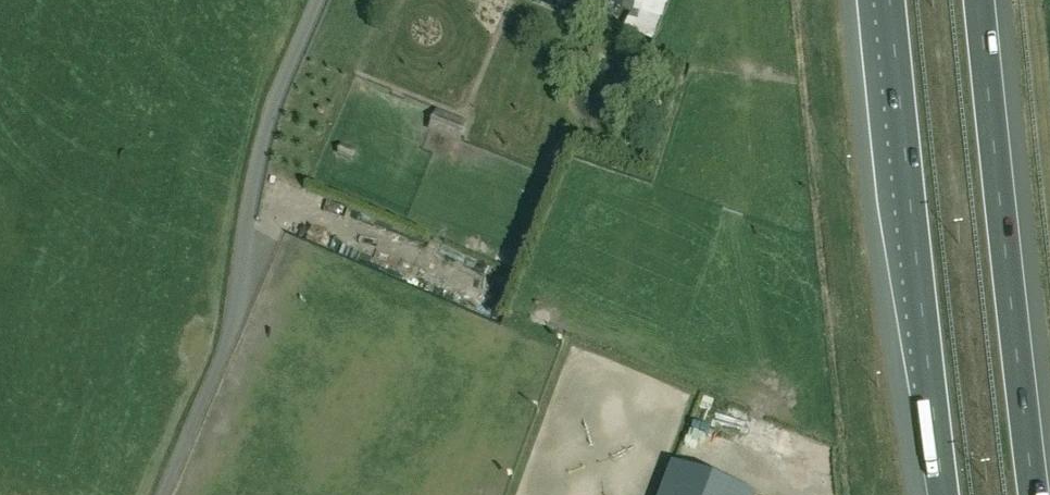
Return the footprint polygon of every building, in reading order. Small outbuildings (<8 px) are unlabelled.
[(631,14),(637,0),(602,0),(601,1),(631,14)] [(427,131),(460,143),(468,122),(435,109),(427,131)] [(672,465),(661,494),(752,494),(686,470),(672,465)]
